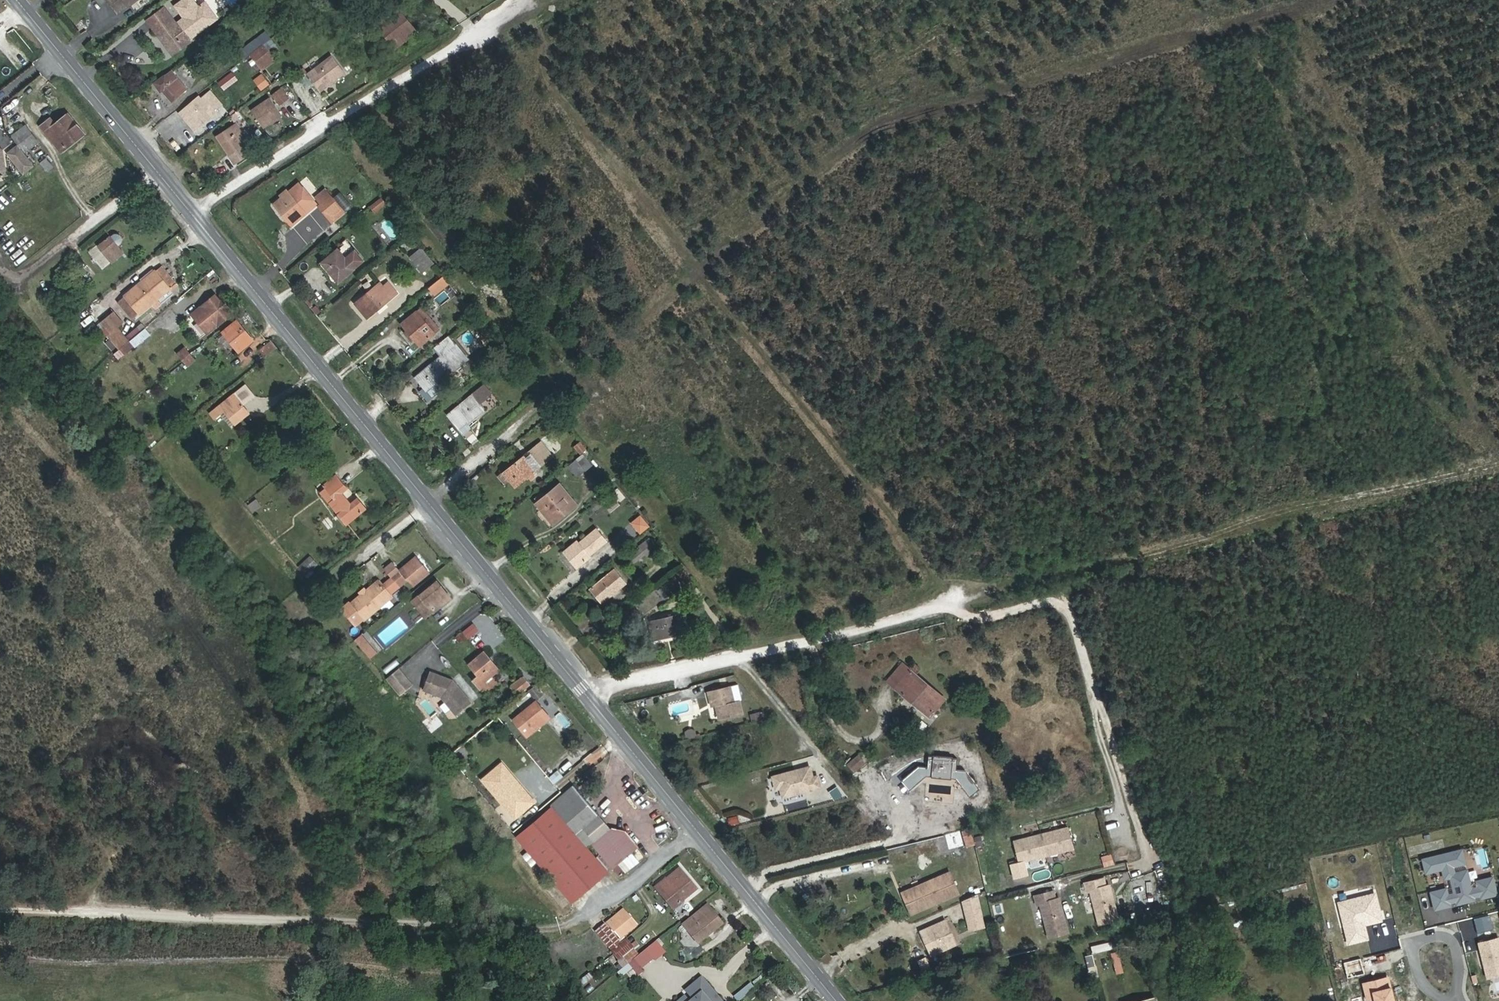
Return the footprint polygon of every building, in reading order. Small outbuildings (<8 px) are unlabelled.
[(118,12),(130,3),(134,0),(109,0),(118,12)] [(284,19),(274,4),(267,8),(278,23),(284,19)] [(181,29),(164,7),(147,20),(160,39),(165,35),(167,39),(165,41),(174,53),(190,41),(188,39),(186,35),(181,29)] [(386,36),(406,20),(397,8),(377,24),(386,36)] [(395,48),(416,31),(406,20),(386,36),(395,48)] [(190,32),(186,26),(181,29),(186,35),(190,32)] [(72,42),(78,49),(92,38),(87,30),(72,42)] [(165,41),(167,39),(165,35),(160,39),(172,55),(174,53),(165,41)] [(261,69),(274,59),(263,45),(250,55),(261,69)] [(320,91),(345,72),(332,56),(307,74),(320,91)] [(186,89),(177,78),(171,71),(166,75),(154,83),(159,89),(161,90),(172,102),(186,89)] [(224,90),(238,79),(232,72),(218,83),(224,90)] [(262,89),(268,84),(262,76),(255,80),(262,89)] [(288,99),(280,88),(272,94),(280,104),(288,99)] [(195,131),(218,112),(216,110),(223,105),(210,90),(201,98),(199,96),(179,113),(195,131)] [(263,128),(282,115),(270,98),(251,110),(263,128)] [(84,134),(68,114),(55,125),(51,119),(41,127),(61,152),(84,134)] [(248,142),(235,123),(216,136),(228,154),(248,142)] [(38,142),(26,125),(12,136),(25,152),(38,142)] [(238,165),(257,152),(253,146),(234,159),(238,165)] [(47,157),(40,162),(47,173),(55,167),(47,157)] [(291,225),(317,204),(299,183),(288,192),(286,190),(280,195),(282,197),(273,204),(291,225)] [(341,194),(336,198),(346,209),(350,206),(341,194)] [(369,205),(374,213),(387,205),(382,197),(369,205)] [(123,252),(118,245),(120,244),(121,243),(122,241),(122,240),(122,239),(122,237),(120,235),(119,234),(117,234),(115,234),(113,235),(111,236),(99,245),(112,261),(123,252)] [(337,282),(354,268),(353,268),(362,261),(344,241),(342,242),(335,247),(336,250),(321,264),(329,274),(327,276),(328,279),(332,284),(334,285),(337,282)] [(99,265),(108,258),(97,245),(89,252),(99,265)] [(434,263),(421,247),(409,257),(422,273),(434,263)] [(60,276),(71,268),(66,262),(55,270),(60,276)] [(329,274),(321,264),(320,264),(320,265),(320,266),(320,267),(320,268),(327,276),(329,274)] [(157,274),(164,268),(161,265),(155,271),(157,274)] [(157,299),(177,283),(164,268),(157,274),(155,271),(153,269),(140,279),(142,281),(146,285),(143,288),(139,283),(119,300),(134,318),(151,304),(156,309),(162,304),(157,299)] [(435,294),(450,282),(444,275),(429,288),(435,294)] [(367,318),(397,293),(388,283),(383,287),(380,283),(355,303),(367,318)] [(208,332),(231,314),(226,308),(227,307),(221,300),(220,301),(216,295),(203,306),(207,311),(197,319),(208,332)] [(197,319),(207,311),(203,306),(193,314),(197,319)] [(435,332),(439,329),(422,308),(418,311),(417,311),(402,324),(419,345),(435,332)] [(464,321),(471,316),(467,311),(461,316),(464,321)] [(122,323),(113,312),(101,322),(110,333),(118,326),(122,323)] [(471,330),(479,324),(474,318),(466,324),(471,330)] [(239,350),(252,340),(237,322),(224,332),(239,350)] [(130,341),(118,326),(110,333),(106,335),(119,350),(130,341)] [(135,348),(151,335),(145,328),(130,341),(135,347),(135,348)] [(455,370),(464,363),(451,347),(456,344),(449,336),(434,348),(440,355),(413,377),(427,393),(455,370)] [(265,358),(277,348),(271,340),(259,350),(265,358)] [(124,356),(135,347),(130,341),(119,350),(124,356)] [(471,360),(457,343),(456,344),(451,347),(464,363),(455,370),(456,372),(471,360)] [(182,360),(190,353),(185,347),(177,353),(182,360)] [(187,366),(195,359),(190,353),(182,360),(187,366)] [(515,372),(506,361),(496,369),(505,380),(515,372)] [(467,423),(485,410),(480,403),(492,393),(485,384),(446,414),(462,433),(470,427),(467,423)] [(249,412),(234,394),(210,413),(215,418),(224,410),(235,424),(249,412)] [(523,457),(504,473),(510,481),(515,486),(527,476),(533,471),(551,457),(540,443),(528,453),(529,455),(524,459),(523,457)] [(581,454),(587,449),(582,443),(576,448),(581,454)] [(594,467),(584,455),(577,460),(585,470),(587,473),(594,467)] [(585,470),(577,460),(568,467),(576,477),(585,470)] [(530,480),(536,475),(533,471),(527,476),(530,480)] [(510,481),(504,473),(499,476),(506,484),(510,481)] [(366,509),(357,498),(350,503),(343,493),(347,489),(335,474),(323,485),(325,488),(334,500),(329,504),(346,525),(366,509)] [(567,511),(575,504),(559,484),(544,497),(538,502),(536,503),(550,520),(565,508),(567,511)] [(334,500),(325,488),(320,492),(329,504),(334,500)] [(538,502),(544,497),(541,493),(535,498),(538,502)] [(253,512),(262,506),(256,499),(248,506),(253,512)] [(590,556),(607,542),(597,530),(580,543),(578,541),(565,551),(577,567),(590,557),(590,556)] [(646,557),(658,548),(649,537),(638,546),(640,548),(628,557),(634,564),(645,555),(646,557)] [(305,574),(315,564),(309,557),(299,567),(305,574)] [(384,569),(391,578),(399,588),(409,580),(413,585),(429,573),(416,558),(400,571),(393,562),(384,569)] [(602,604),(627,584),(614,568),(589,589),(602,604)] [(364,620),(391,597),(390,595),(399,588),(391,578),(382,586),(378,581),(366,592),(362,595),(351,604),(364,620)] [(426,615),(448,597),(436,582),(414,600),(426,615)] [(653,639),(686,632),(682,614),(649,622),(653,639)] [(377,654),(361,635),(354,640),(370,659),(377,654)] [(338,642),(329,643),(330,650),(339,649),(338,642)] [(498,669),(484,652),(469,664),(478,675),(473,680),(480,688),(486,684),(484,681),(492,675),(498,669)] [(895,688),(910,670),(902,663),(887,681),(895,688)] [(945,699),(916,675),(921,669),(915,664),(910,670),(895,688),(930,717),(945,699)] [(400,668),(386,679),(399,696),(413,685),(400,668)] [(471,703),(452,680),(430,671),(423,689),(441,696),(456,715),(471,703)] [(496,681),(492,675),(484,681),(486,684),(489,687),(496,681)] [(518,694),(529,685),(523,677),(512,687),(518,694)] [(537,700),(543,695),(535,685),(529,690),(537,700)] [(742,714),(739,700),(734,701),(731,686),(708,691),(711,707),(716,706),(719,719),(742,714)] [(666,694),(668,702),(680,700),(678,691),(666,694)] [(669,717),(692,713),(690,700),(667,704),(669,717)] [(527,736),(549,718),(536,702),(513,720),(527,736)] [(760,712),(750,714),(752,723),(763,720),(760,712)] [(854,771),(865,763),(859,756),(848,764),(854,771)] [(534,801),(518,783),(511,788),(504,780),(511,774),(502,763),(482,779),(515,818),(534,801)] [(821,788),(818,776),(813,778),(810,767),(802,769),(802,770),(797,772),(797,770),(773,776),(776,789),(781,788),(783,797),(821,788)] [(518,783),(511,774),(504,780),(511,788),(518,783)] [(607,872),(586,847),(591,843),(612,868),(618,864),(626,872),(640,862),(632,852),(637,847),(623,831),(609,828),(574,786),(551,806),(553,807),(517,838),(550,876),(547,879),(550,883),(553,880),(571,902),(607,872)] [(836,800),(844,796),(838,786),(830,791),(836,800)] [(739,815),(728,817),(729,826),(740,824),(739,815)] [(1074,848),(1068,828),(1041,835),(1046,855),(1074,848)] [(962,832),(965,841),(974,838),(971,829),(962,832)] [(1019,862),(1046,855),(1041,835),(1013,842),(1019,862)] [(1103,867),(1115,865),(1112,854),(1101,856),(1103,867)] [(698,889),(680,868),(660,883),(678,905),(698,889)] [(992,891),(1001,890),(999,871),(990,873),(992,891)] [(911,913),(957,892),(951,878),(905,898),(911,913)] [(1118,919),(1113,902),(1111,902),(1110,898),(1112,896),(1109,886),(1105,887),(1103,878),(1085,883),(1087,892),(1091,891),(1099,924),(1118,919)] [(674,909),(678,905),(660,883),(656,887),(674,909)] [(1068,932),(1063,915),(1061,915),(1060,911),(1061,909),(1059,899),(1055,900),(1053,891),(1035,896),(1037,904),(1040,904),(1049,936),(1059,934),(1068,932)] [(984,926),(976,895),(963,900),(970,930),(984,926)] [(1123,906),(1139,902),(1137,895),(1121,899),(1123,906)] [(698,942),(722,923),(708,905),(683,925),(698,942)] [(886,916),(891,910),(885,905),(880,911),(886,916)] [(620,937),(636,924),(623,910),(607,923),(620,937)] [(956,944),(945,920),(921,931),(932,955),(956,944)] [(640,954),(627,938),(621,943),(604,923),(595,931),(624,967),(633,959),(635,958),(640,954)] [(650,952),(662,943),(659,938),(647,948),(650,952)] [(1114,948),(1112,941),(1091,946),(1093,954),(1114,948)] [(637,964),(650,952),(647,948),(640,954),(635,958),(633,959),(637,964)] [(1119,951),(1111,953),(1116,974),(1125,972),(1119,951)] [(1099,977),(1093,954),(1085,956),(1091,979),(1099,977)] [(627,972),(637,964),(633,959),(624,967),(623,967),(627,972)] [(585,987),(594,978),(589,972),(579,981),(585,987)] [(702,978),(687,990),(694,999),(691,1000),(721,1000),(716,995),(715,996),(710,991),(712,990),(702,978)] [(756,988),(751,982),(734,995),(739,1000),(740,1000),(756,988)]
